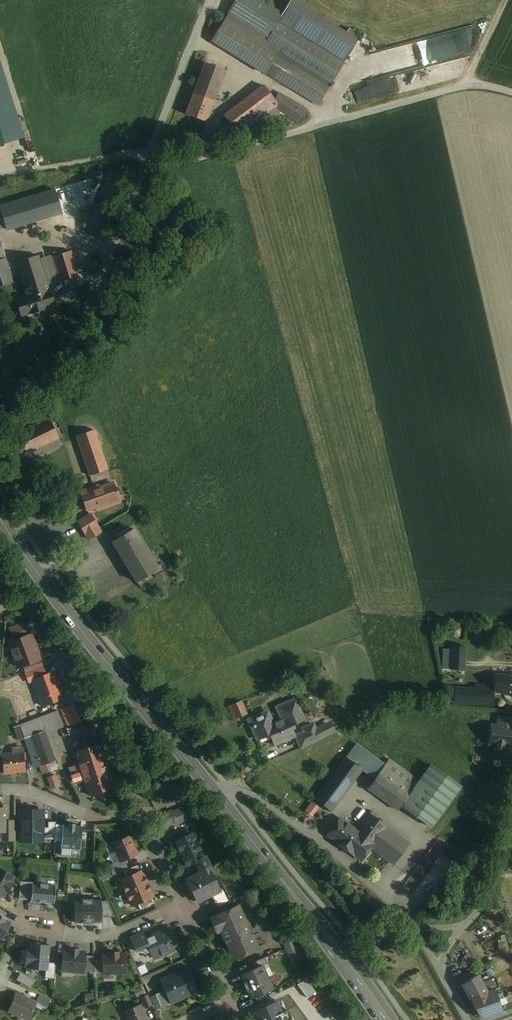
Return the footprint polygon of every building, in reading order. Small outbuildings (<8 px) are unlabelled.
[(259,0),(236,0),(228,13),(264,36),(278,12),(259,0)] [(346,35),(291,1),(283,15),(278,12),(264,36),(263,37),(279,47),(280,47),(276,53),(294,64),(329,86),(360,37),(349,30),(346,35)] [(263,37),(228,15),(212,41),(264,73),(264,72),(276,54),(276,53),(280,47),(279,47),(263,37)] [(294,64),(276,53),(276,54),(264,72),(282,83),(294,64)] [(223,70),(204,63),(185,114),(204,122),(223,70)] [(23,139),(0,64),(0,145),(23,139)] [(329,86),(294,64),(282,83),(317,105),(329,86)] [(263,86),(223,116),(238,136),(253,125),(275,108),(278,105),(274,100),(263,86)] [(305,110),(278,93),(274,100),(278,105),(275,108),(284,114),(297,122),(305,110)] [(275,108),(253,125),(259,133),(284,114),(275,108)] [(220,127),(207,122),(201,137),(215,142),(220,127)] [(253,125),(238,136),(242,140),(243,140),(253,137),(259,133),(253,125)] [(0,207),(0,210),(5,227),(6,230),(61,213),(54,190),(0,207)] [(12,283),(0,245),(0,287),(12,283)] [(70,251),(51,257),(57,275),(44,279),(46,285),(47,285),(78,276),(70,251)] [(37,256),(16,262),(27,297),(16,300),(21,315),(53,305),(47,285),(46,285),(44,279),(37,256)] [(60,298),(72,303),(77,289),(65,285),(60,298)] [(48,419),(7,439),(16,459),(57,438),(48,419)] [(93,434),(76,439),(88,477),(105,471),(93,434)] [(110,486),(89,493),(88,491),(79,494),(84,510),(115,501),(110,486)] [(89,515),(76,523),(87,540),(99,533),(89,515)] [(130,530),(110,543),(135,583),(155,570),(130,530)] [(20,624),(9,629),(13,641),(30,635),(27,628),(22,630),(20,624)] [(13,641),(8,643),(13,655),(36,646),(35,642),(32,640),(30,635),(13,641)] [(464,646),(451,645),(450,669),(463,670),(464,646)] [(36,646),(13,655),(18,667),(22,666),(39,659),(37,654),(38,651),(36,646)] [(39,659),(22,666),(25,673),(42,666),(39,659)] [(450,669),(449,669),(442,671),(445,684),(453,682),(450,669)] [(493,674),(493,686),(492,692),(493,692),(511,693),(511,675),(493,674)] [(474,689),(454,687),(453,702),(492,705),(493,692),(492,692),(493,686),(474,685),(474,689)] [(13,689),(6,686),(3,693),(11,696),(13,689)] [(268,709),(246,719),(256,741),(270,736),(275,746),(294,738),(296,736),(292,726),(307,720),(296,697),(274,706),(279,718),(273,721),(268,709)] [(241,701),(229,706),(235,719),(247,714),(241,701)] [(79,702),(62,710),(68,725),(86,717),(79,702)] [(57,711),(19,725),(24,738),(28,737),(44,731),(45,734),(63,727),(57,711)] [(492,727),(490,745),(511,747),(511,719),(499,718),(498,728),(492,727)] [(314,722),(302,728),(304,733),(296,736),(294,738),(299,749),(336,731),(330,720),(316,727),(314,722)] [(45,734),(44,731),(28,737),(42,774),(50,771),(47,764),(55,761),(45,734)] [(112,788),(98,744),(74,752),(89,795),(112,788)] [(371,756),(355,744),(345,757),(361,769),(369,758),(371,756)] [(21,747),(12,748),(12,753),(1,755),(3,774),(24,771),(21,747)] [(345,757),(314,799),(330,811),(361,769),(345,757)] [(382,768),(369,758),(361,769),(374,778),(382,768)] [(418,781),(388,759),(383,766),(413,788),(418,781)] [(413,788),(400,805),(430,827),(460,787),(430,765),(418,781),(413,788)] [(65,775),(61,766),(56,768),(61,777),(65,775)] [(413,788),(383,766),(382,768),(374,778),(367,788),(397,810),(400,805),(413,788)] [(57,773),(48,776),(52,788),(61,784),(57,773)] [(311,803),(305,811),(311,815),(317,807),(311,803)] [(182,808),(171,813),(171,811),(159,816),(164,827),(175,822),(175,824),(187,819),(182,808)] [(42,811),(21,810),(21,836),(31,836),(31,841),(42,842),(42,840),(42,828),(42,811)] [(368,814),(356,831),(340,818),(327,835),(360,860),(370,847),(385,826),(368,814)] [(14,822),(6,822),(6,831),(2,831),(2,840),(14,840),(14,822)] [(42,840),(54,840),(54,836),(55,825),(56,822),(48,822),(48,828),(42,828),(42,840)] [(74,824),(68,824),(68,825),(62,825),(61,837),(60,842),(60,848),(80,849),(81,826),(74,826),(74,824)] [(408,843),(385,826),(370,847),(392,864),(408,843)] [(198,845),(193,835),(175,843),(185,866),(194,862),(199,873),(209,869),(211,868),(205,856),(203,857),(198,845)] [(137,854),(129,836),(112,844),(120,861),(124,860),(137,854)] [(120,861),(108,866),(112,876),(123,871),(128,869),(124,860),(120,861)] [(128,869),(123,871),(125,878),(140,871),(137,865),(128,869)] [(209,869),(199,873),(185,880),(196,902),(219,890),(209,869)] [(2,897),(6,890),(7,891),(11,884),(10,884),(13,877),(0,870),(0,896),(1,897),(2,897)] [(125,878),(120,880),(126,893),(146,884),(141,871),(140,871),(125,878)] [(19,899),(30,900),(32,885),(33,885),(33,883),(20,881),(19,899)] [(30,900),(30,902),(46,903),(46,902),(54,903),(55,887),(47,886),(47,885),(40,884),(40,886),(33,885),(32,885),(30,900)] [(146,884),(126,893),(131,905),(136,903),(151,897),(152,896),(146,884)] [(224,890),(211,897),(217,908),(230,901),(224,890)] [(151,897),(136,903),(139,909),(154,903),(151,897)] [(101,900),(74,901),(74,923),(101,922),(101,900)] [(244,920),(237,905),(229,909),(213,916),(213,917),(209,918),(212,924),(213,924),(216,931),(215,931),(216,933),(220,931),(220,932),(221,931),(224,938),(223,939),(229,951),(230,950),(233,957),(232,958),(233,960),(257,949),(257,948),(256,948),(253,942),(254,942),(251,935),(250,936),(249,932),(250,932),(247,925),(246,926),(243,920),(244,920)] [(264,913),(253,918),(258,929),(269,924),(264,913)] [(1,940),(11,922),(6,919),(0,915),(0,939),(1,940)] [(144,938),(145,942),(149,950),(153,958),(178,947),(169,927),(144,938)] [(141,931),(129,937),(133,947),(145,942),(144,938),(141,931)] [(297,938),(285,942),(292,963),(304,959),(297,938)] [(145,942),(133,947),(135,951),(146,954),(146,952),(149,950),(145,942)] [(49,950),(27,948),(25,967),(37,968),(47,969),(49,950)] [(70,951),(63,950),(61,968),(71,969),(71,971),(82,972),(82,971),(84,955),(84,952),(76,952),(77,950),(70,949),(70,951)] [(117,952),(109,953),(109,955),(101,955),(102,972),(102,974),(126,972),(124,954),(117,954),(117,952)] [(92,956),(84,955),(82,971),(94,972),(93,960),(92,956)] [(264,957),(248,964),(251,971),(262,966),(262,967),(268,964),(264,957)] [(102,960),(93,960),(94,972),(102,972),(102,960)] [(251,971),(241,975),(252,998),(272,989),(262,967),(262,966),(251,971)] [(187,969),(160,981),(164,990),(169,1003),(197,991),(187,969)] [(18,979),(31,986),(35,979),(21,972),(18,979)] [(477,976),(461,984),(469,998),(479,1016),(482,1017),(491,1014),(501,1011),(499,1006),(495,995),(493,990),(486,992),(481,982),(477,976)] [(494,977),(488,979),(487,977),(486,976),(483,977),(482,979),(483,981),(481,982),(486,992),(493,990),(498,988),(494,977)] [(307,998),(315,992),(307,980),(297,985),(307,998)] [(164,990),(155,994),(160,1007),(169,1003),(164,990)] [(50,999),(40,993),(36,999),(47,1005),(50,999)] [(503,998),(501,993),(495,995),(499,1006),(507,1003),(504,997),(503,998)] [(36,1002),(15,994),(8,1011),(28,1019),(36,1002)] [(252,1012),(256,1019),(292,1019),(287,1010),(281,1013),(276,1002),(252,1012)] [(124,1012),(128,1019),(147,1019),(140,1005),(124,1012)]
